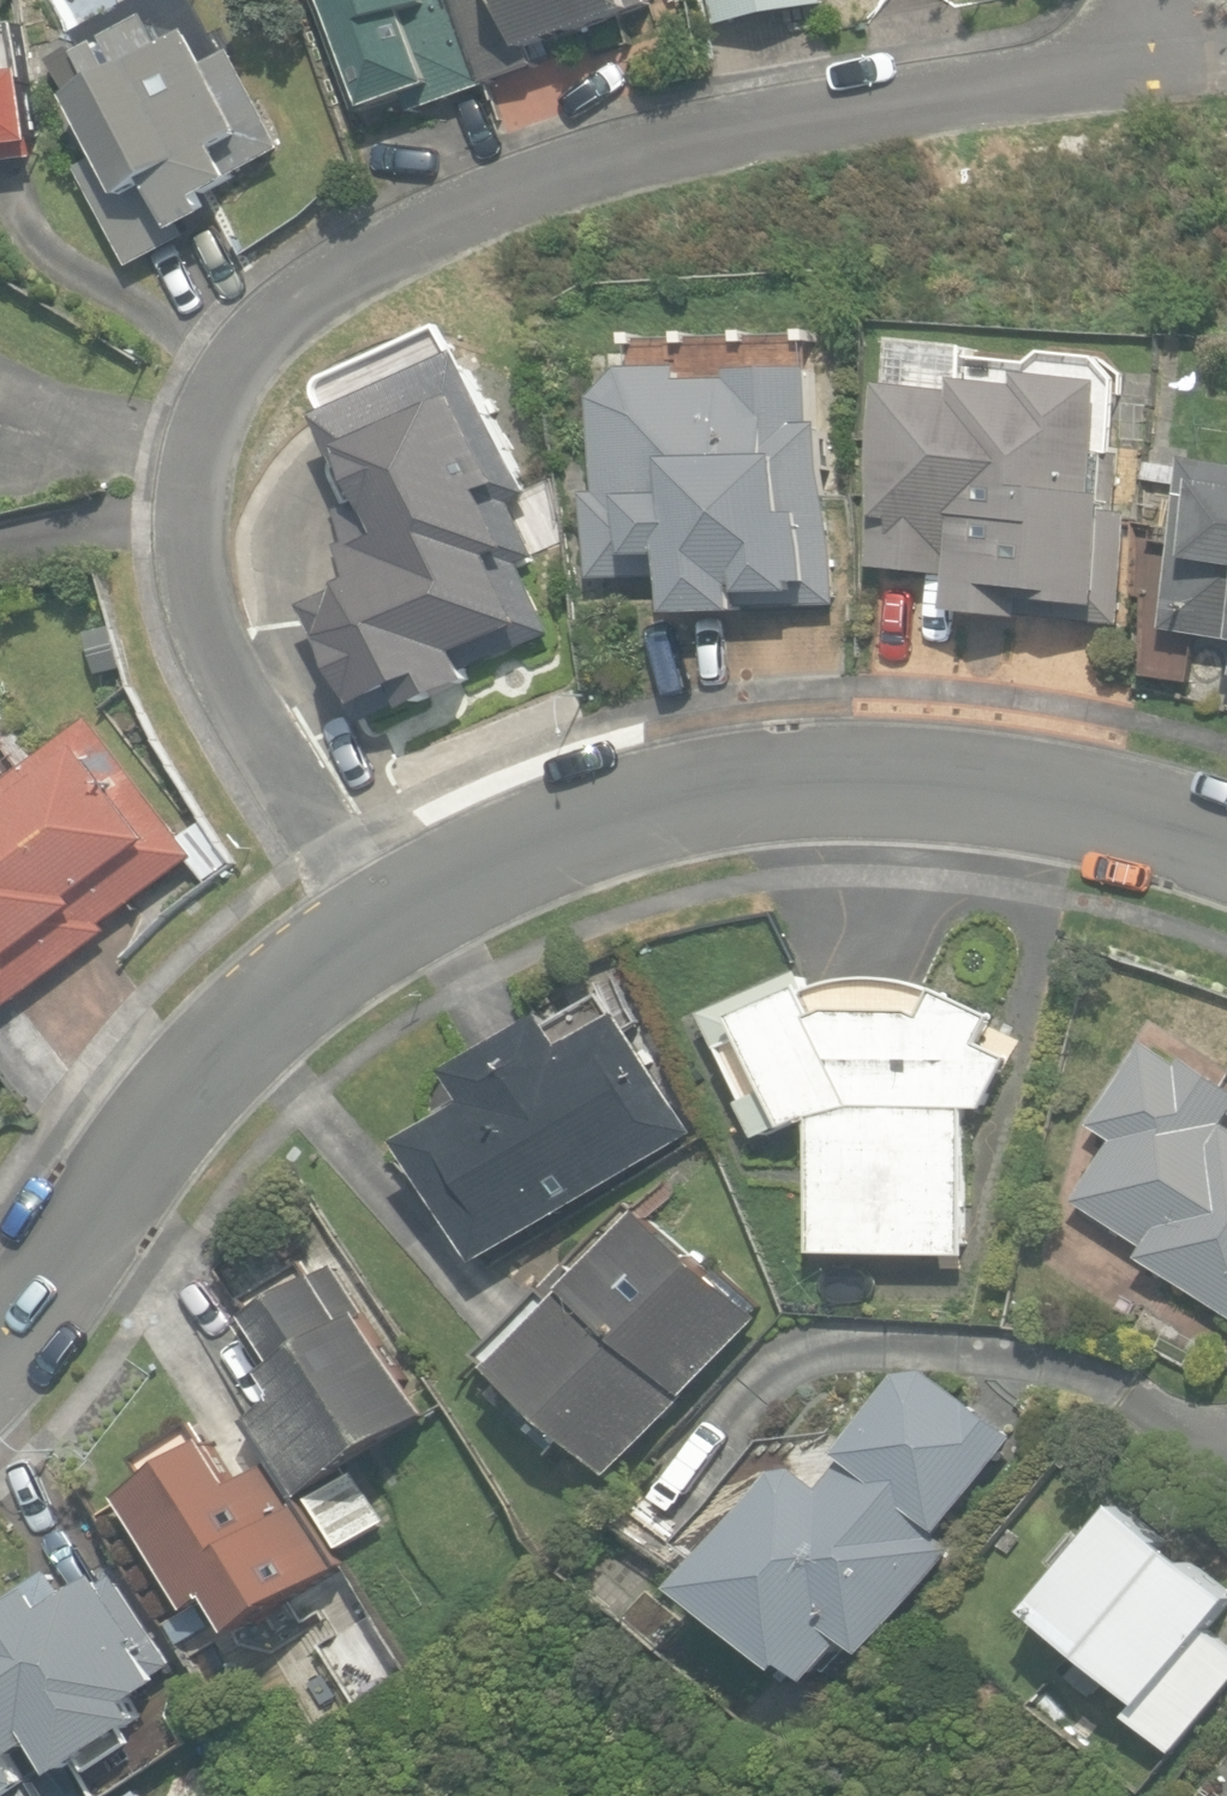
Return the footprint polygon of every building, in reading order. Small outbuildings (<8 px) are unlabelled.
[(488,85),(459,0),(320,0),(360,113),(409,95),(415,113),(488,85)] [(488,85),(540,65),(535,50),(657,7),(654,0),(459,0),(488,85)] [(718,25),(831,4),(831,0),(714,0),(718,25)] [(82,168),(133,266),(190,236),(188,231),(219,215),(211,198),(245,180),(241,171),(287,147),(239,53),(219,64),(203,34),(167,53),(149,19),(108,40),(122,66),(113,70),(99,43),(80,52),(99,89),(80,99),(109,154),(82,168)] [(41,158),(40,145),(46,144),(39,72),(33,73),(28,23),(0,26),(0,163),(41,158)] [(1026,617),(1118,625),(1129,517),(1117,516),(1118,497),(1102,496),(1112,386),(1036,379),(1036,389),(979,384),(983,343),(914,336),(909,393),(898,392),(889,490),(877,489),(870,569),(956,577),(952,610),(1026,617)] [(768,608),(837,607),(833,428),(817,428),(815,366),(739,368),(739,383),(693,384),(693,372),(630,373),(601,397),(603,493),(590,494),(592,585),(672,583),(673,615),(768,613),(768,608)] [(313,606),(366,729),(481,680),(475,667),(555,634),(526,565),(540,560),(516,502),(533,494),(484,378),(335,441),(362,503),(351,508),(367,544),(357,548),(372,581),(313,606)] [(1157,457),(1156,473),(1190,475),(1191,460),(1157,457)] [(1200,460),(1170,629),(1226,639),(1226,465),(1200,460)] [(91,716),(0,786),(0,990),(11,1004),(113,926),(108,920),(185,861),(203,883),(233,860),(202,819),(182,834),(91,716)] [(818,1252),(967,1254),(969,1108),(989,1110),(1014,1059),(982,1042),(995,1014),(928,985),(887,979),(849,980),(808,989),(805,972),(708,1015),(763,1144),(819,1117),(818,1252)] [(411,1140),(485,1261),(699,1132),(625,1010),(570,1043),(551,1012),(456,1070),(475,1101),(411,1140)] [(1226,1316),(1226,1118),(1226,1085),(1185,1057),(1179,1067),(1147,1046),(1092,1127),(1116,1143),(1076,1203),(1147,1250),(1141,1259),(1226,1316)] [(503,1368),(617,1473),(760,1318),(647,1213),(503,1368)] [(259,1416),(309,1493),(434,1413),(369,1313),(373,1310),(342,1262),(318,1278),(308,1264),(251,1301),(262,1317),(249,1326),(293,1394),(259,1416)] [(854,1636),(874,1651),(955,1545),(943,1535),(1022,1431),(935,1365),(910,1370),(825,1481),(805,1466),(782,1469),(691,1587),(819,1681),(854,1636)] [(223,1593),(247,1630),(346,1567),(276,1458),(239,1482),(199,1420),(141,1458),(154,1477),(125,1495),(198,1609),(223,1593)] [(1179,1756),(1226,1697),(1226,1646),(1212,1634),(1226,1615),(1226,1586),(1125,1503),(1033,1614),(1142,1703),(1131,1717),(1179,1756)] [(39,1783),(20,1756),(45,1739),(69,1774),(153,1717),(143,1702),(169,1684),(163,1677),(177,1669),(114,1575),(108,1583),(102,1573),(70,1595),(54,1570),(0,1604),(0,1795),(20,1795),(39,1783)] [(183,1645),(204,1633),(193,1612),(172,1623),(183,1645)] [(374,1691),(405,1673),(395,1656),(365,1674),(374,1691)] [(797,1709),(812,1688),(787,1670),(773,1691),(797,1709)]
